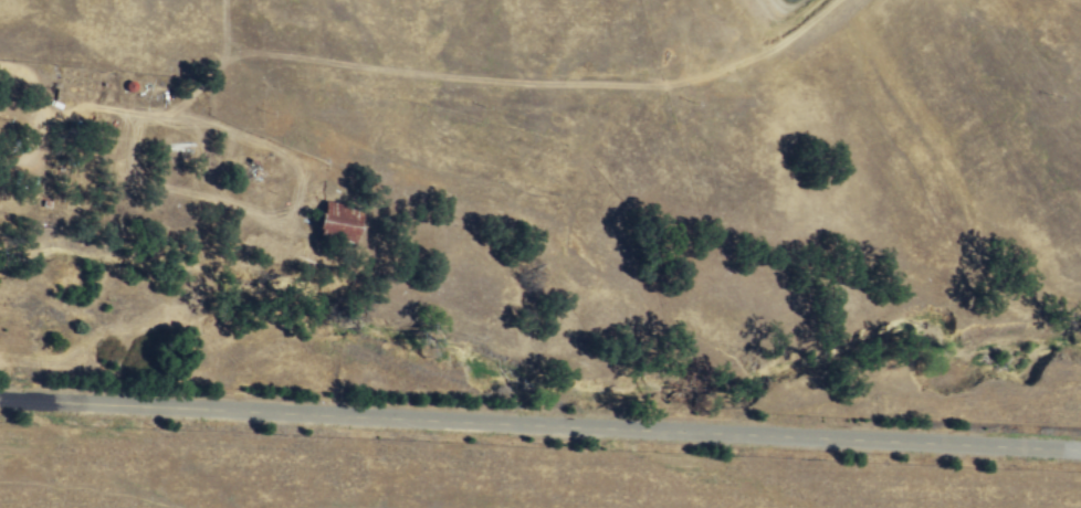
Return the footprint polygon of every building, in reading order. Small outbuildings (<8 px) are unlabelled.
[(360,212),(324,201),(315,232),(351,243),(360,212)]
